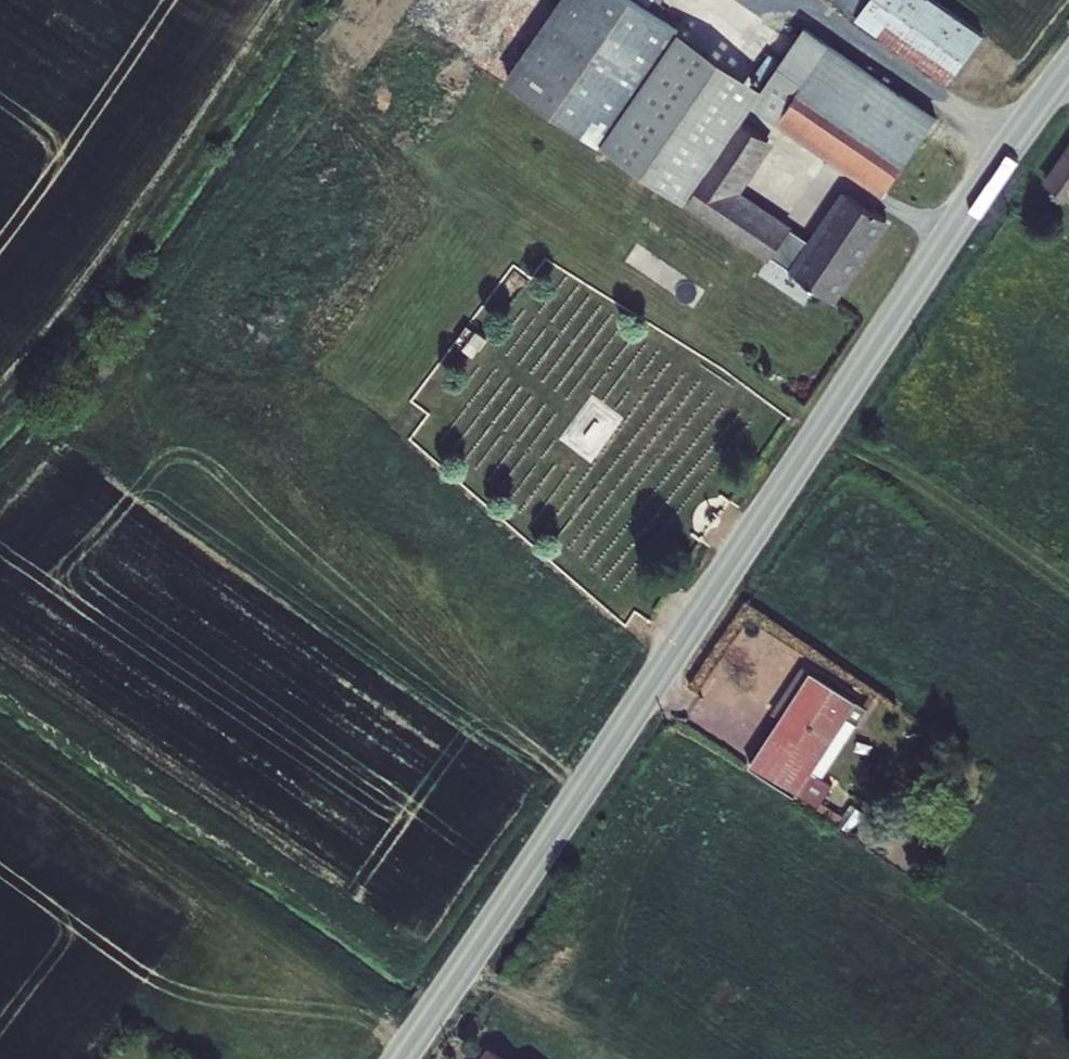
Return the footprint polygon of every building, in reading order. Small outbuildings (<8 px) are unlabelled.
[(639,0),(571,0),(511,83),(694,201),(696,198),(748,122),(763,98),(769,90),(639,0)] [(981,40),(924,0),(875,0),(863,17),(956,76),(981,40)] [(981,40),(986,33),(937,0),(924,0),(981,40)] [(769,90),(763,98),(769,90),(787,67),(916,149),(941,113),(812,28),(769,90)] [(896,187),(922,152),(916,149),(787,67),(769,90),(763,98),(896,187)] [(696,198),(741,236),(778,260),(802,232),(747,196),(780,145),(748,122),(696,198)] [(1050,180),(1068,192),(1068,151),(1050,180)] [(819,244),(805,275),(844,303),(900,219),(861,194),(819,244)] [(802,232),(778,260),(805,275),(819,244),(802,232)] [(862,696),(818,666),(754,756),(798,787),(862,696)] [(491,1049),(484,1058),(507,1058),(491,1049)]
